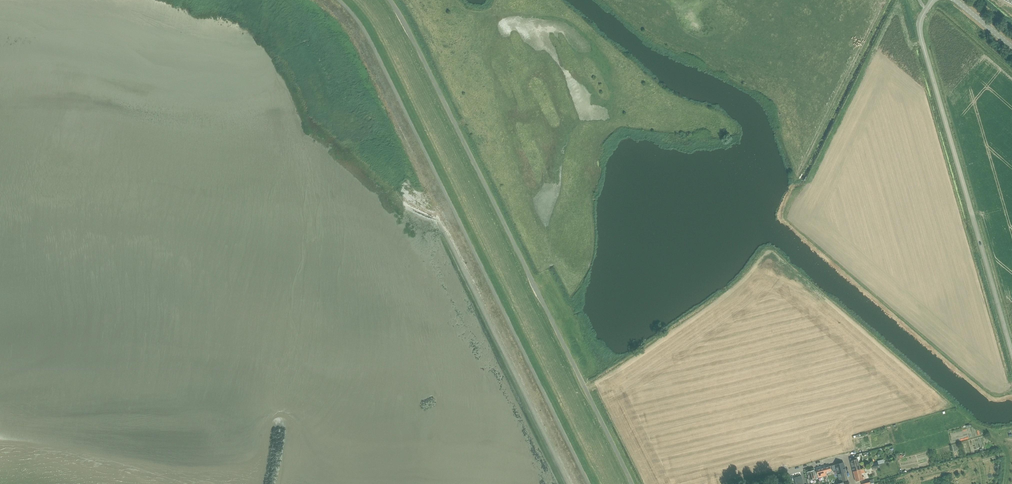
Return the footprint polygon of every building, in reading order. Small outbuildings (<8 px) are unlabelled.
[(861,469),(857,457),(850,459),(853,471),(861,469)] [(835,477),(839,476),(839,477),(842,476),(842,478),(847,476),(846,472),(844,462),(832,465),(833,471),(837,470),(833,472),(835,477)] [(823,476),(824,478),(826,483),(829,482),(826,472),(831,471),(830,466),(817,470),(819,477),(823,476)] [(861,469),(853,471),(856,482),(865,479),(864,477),(863,477),(862,474),(863,473),(863,472),(864,472),(864,469),(861,469)] [(809,480),(817,478),(814,470),(807,472),(809,480)] [(801,476),(794,478),(796,483),(804,483),(801,476)]
